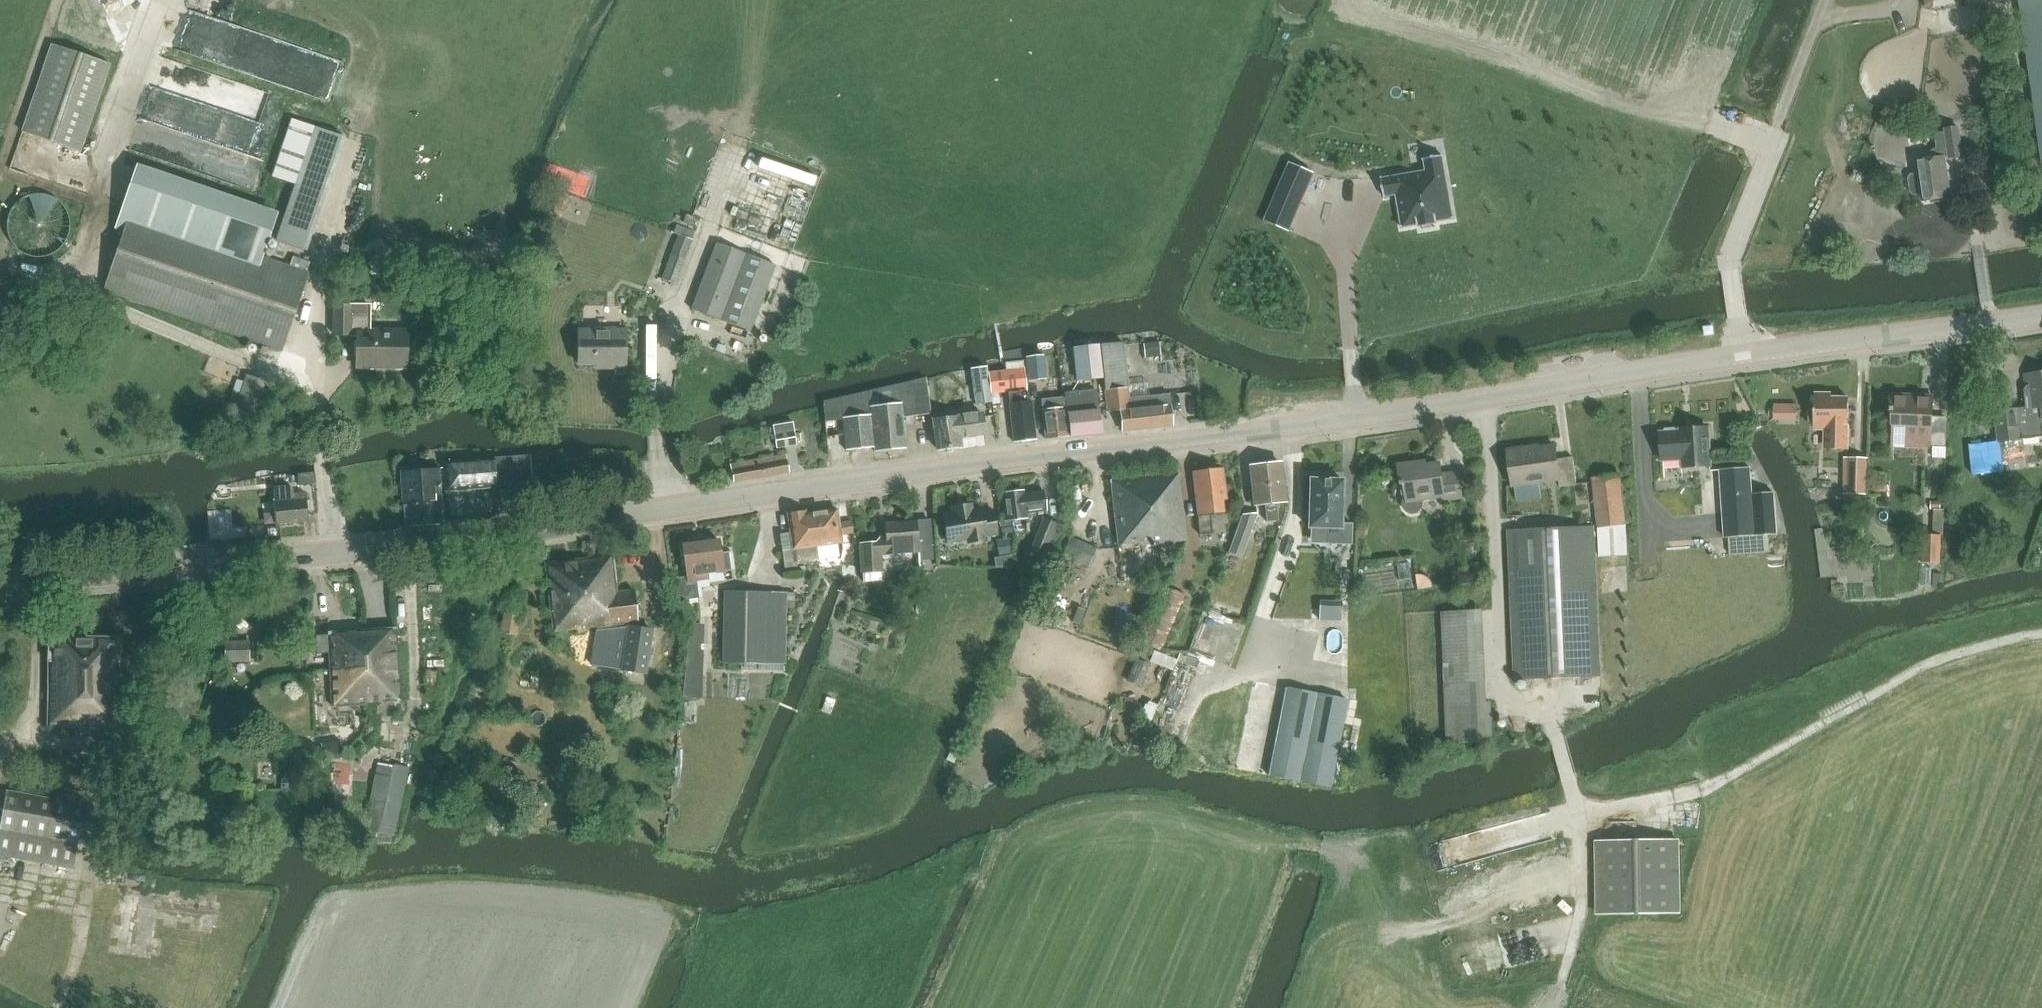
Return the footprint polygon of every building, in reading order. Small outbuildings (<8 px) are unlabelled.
[(2028,53),(2026,53),(2041,165),(2041,0),(2020,0),(2028,53)] [(52,44),(22,131),(82,151),(112,65),(52,44)] [(291,119),(271,176),(295,185),(315,128),(291,119)] [(302,250),(342,137),(315,128),(295,185),(275,240),(302,250)] [(1911,174),(1909,178),(1911,193),(1915,195),(1921,194),(1922,200),(1950,198),(1946,157),(1948,156),(1963,155),(1961,130),(1945,131),(1945,132),(1935,133),(1937,148),(1930,152),(1931,158),(1918,160),(1919,173),(1911,174)] [(760,138),(758,148),(781,152),(783,142),(760,138)] [(783,219),(798,164),(746,149),(730,204),(783,219)] [(1383,178),(1381,178),(1385,197),(1386,197),(1397,195),(1402,226),(1402,228),(1404,228),(1419,225),(1420,227),(1422,226),(1436,224),(1438,224),(1437,222),(1453,219),(1453,220),(1454,219),(1454,218),(1443,157),(1443,155),(1424,159),(1425,160),(1427,171),(1383,178)] [(1290,163),(1277,193),(1302,204),(1315,174),(1290,163)] [(116,227),(125,230),(131,211),(263,257),(277,216),(137,168),(116,227)] [(561,193),(554,214),(561,217),(569,195),(561,193)] [(8,226),(8,229),(8,232),(9,235),(10,238),(12,241),(13,243),(15,246),(17,248),(19,250),(22,252),(24,253),(27,255),(30,256),(33,257),(36,257),(39,257),(42,257),(45,257),(48,256),(51,255),(54,254),(57,252),(59,250),(62,248),(64,246),(66,243),(67,241),(68,238),(70,235),(70,232),(71,229),(71,226),(71,223),(70,220),(70,217),(68,214),(67,211),(66,208),(64,206),(62,203),(59,201),(57,200),(54,198),(51,197),(48,196),(45,195),(42,194),(39,194),(36,194),(33,195),(30,196),(27,197),(24,198),(22,199),(19,201),(17,203),(15,206),(13,208),(12,211),(10,214),(9,217),(8,220),(8,223),(8,226)] [(104,289),(281,351),(308,272),(263,257),(131,211),(125,230),(104,289)] [(1320,232),(1321,221),(1296,218),(1295,229),(1320,232)] [(679,235),(672,254),(685,259),(686,259),(693,240),(695,232),(677,225),(675,233),(679,235)] [(691,309),(750,332),(775,266),(716,243),(691,309)] [(676,284),(685,259),(672,254),(662,279),(676,284)] [(781,265),(773,286),(789,292),(796,271),(781,265)] [(357,368),(407,368),(407,330),(370,330),(370,305),(334,305),(334,336),(357,336),(357,368)] [(1704,336),(1716,334),(1715,326),(1703,328),(1704,336)] [(603,364),(603,369),(627,369),(627,329),(578,329),(577,364),(603,364)] [(1123,342),(1100,344),(1104,378),(1107,411),(1120,410),(1122,431),(1123,432),(1172,427),(1172,425),(1169,394),(1150,396),(1148,381),(1128,383),(1123,342)] [(1100,344),(1073,347),(1077,381),(1104,378),(1100,344)] [(196,350),(191,364),(202,368),(207,353),(196,350)] [(1043,356),(1026,358),(1028,380),(1045,379),(1043,356)] [(990,392),(1026,388),(1023,362),(1004,364),(1005,370),(987,372),(990,392)] [(987,367),(971,369),(971,371),(974,394),(975,404),(991,402),(990,392),(987,372),(987,367)] [(1970,444),(1973,475),(1986,474),(2005,472),(2002,442),(2041,437),(2041,429),(2039,408),(2041,408),(2041,374),(2023,377),(2027,408),(2009,409),(2010,411),(1995,413),(1998,441),(1983,443),(1970,444)] [(227,431),(252,439),(270,383),(245,375),(227,431)] [(235,409),(243,381),(237,379),(228,407),(235,409)] [(838,398),(824,401),(824,404),(826,420),(828,436),(842,434),(844,450),(872,447),(873,452),(904,448),(901,418),(931,414),(927,384),(868,391),(858,394),(838,398)] [(1008,392),(1013,443),(1033,441),(1030,400),(1026,400),(1025,390),(1008,392)] [(1101,434),(1096,391),(1066,394),(1070,438),(1101,434)] [(1828,448),(1847,449),(1848,397),(1832,397),(1832,393),(1815,393),(1814,411),(1809,411),(1809,425),(1829,425),(1828,448)] [(1891,433),(1890,447),(1929,450),(1929,446),(1946,447),(1948,419),(1932,418),(1933,395),(1892,393),(1891,409),(1893,409),(1891,433)] [(1062,397),(1041,400),(1046,440),(1067,437),(1063,407),(1062,397)] [(1771,399),(1770,419),(1796,420),(1797,400),(1771,399)] [(959,435),(985,432),(983,414),(933,420),(936,449),(960,446),(959,435)] [(797,445),(793,422),(773,425),(777,448),(797,445)] [(1667,430),(1665,432),(1661,432),(1663,460),(1683,458),(1684,467),(1712,465),(1709,427),(1682,429),(1682,431),(1678,431),(1676,430),(1667,430)] [(1561,486),(1577,484),(1574,457),(1558,459),(1556,444),(1529,447),(1528,446),(1509,448),(1513,485),(1560,480),(1561,486)] [(787,455),(729,464),(732,482),(790,473),(787,455)] [(444,490),(532,484),(530,456),(495,458),(494,457),(442,461),(444,490)] [(1845,458),(1845,461),(1845,489),(1845,495),(1869,495),(1869,458),(1845,458)] [(1417,462),(1398,464),(1400,484),(1405,484),(1406,496),(1406,497),(1405,499),(1404,500),(1404,506),(1407,511),(1412,514),(1418,513),(1422,509),(1424,503),(1422,498),(1441,495),(1443,499),(1461,497),(1458,473),(1441,475),(1440,464),(1418,466),(1417,462)] [(1284,500),(1292,499),(1289,473),(1281,474),(1280,463),(1249,466),(1254,506),(1264,505),(1266,520),(1277,519),(1276,504),(1284,503),(1284,500)] [(1222,500),(1227,499),(1224,469),(1222,469),(1219,464),(1210,465),(1208,470),(1192,472),(1199,535),(1214,533),(1210,515),(1223,513),(1222,500)] [(401,470),(404,526),(442,524),(439,468),(401,470)] [(1725,538),(1777,534),(1774,494),(1752,493),(1751,468),(1720,470),(1725,538)] [(313,473),(297,475),(298,486),(314,485),(313,473)] [(1159,542),(1184,539),(1177,474),(1111,481),(1118,545),(1134,544),(1135,547),(1149,545),(1151,547),(1159,546),(1159,542)] [(1600,556),(1627,555),(1626,526),(1619,475),(1592,479),(1599,529),(1599,532),(1593,532),(1593,526),(1511,528),(1516,679),(1601,676),(1593,539),(1600,539),(1600,556)] [(1342,480),(1340,480),(1312,479),(1310,479),(1310,481),(1309,525),(1309,527),(1311,527),(1329,528),(1329,544),(1350,544),(1351,524),(1341,523),(1342,482),(1342,480)] [(274,499),(272,499),(275,525),(307,522),(304,494),(293,495),(292,489),(273,491),(274,499)] [(1026,514),(1044,511),(1043,491),(1023,494),(1022,489),(1001,492),(1005,520),(1026,517),(1026,514)] [(1940,502),(1930,502),(1930,510),(1933,510),(1940,510),(1940,502)] [(986,536),(998,534),(993,510),(982,512),(982,508),(972,510),(971,504),(953,508),(954,514),(943,516),(947,540),(959,538),(959,541),(968,540),(969,544),(987,540),(986,536)] [(791,550),(783,551),(786,572),(799,571),(797,560),(818,558),(816,546),(838,543),(841,543),(840,534),(853,533),(852,522),(839,523),(837,509),(834,510),(833,507),(820,509),(820,512),(804,514),(804,511),(787,513),(789,533),(791,550)] [(212,530),(228,529),(226,508),(210,510),(212,530)] [(1933,510),(1932,535),(1942,536),(1943,511),(1940,510),(1933,510)] [(1240,556),(1257,513),(1243,513),(1229,552),(1240,556)] [(1043,518),(1030,551),(1038,555),(1045,557),(1058,524),(1043,518)] [(886,542),(860,543),(861,573),(863,573),(882,572),(883,572),(882,555),(920,553),(920,559),(932,559),(930,520),(885,523),(886,542)] [(1942,562),(1942,536),(1932,535),(1923,535),(1923,561),(1924,561),(1924,572),(1940,572),(1941,562),(1942,562)] [(1062,556),(1089,567),(1097,549),(1070,537),(1062,556)] [(1008,539),(997,541),(1000,557),(1011,555),(1008,539)] [(730,571),(728,552),(721,553),(719,540),(703,543),(700,540),(696,540),(695,543),(682,544),(686,577),(676,578),(679,600),(699,597),(697,580),(709,578),(708,574),(730,571)] [(1038,555),(1031,573),(1040,577),(1044,578),(1051,560),(1045,557),(1038,555)] [(594,559),(546,564),(554,632),(597,626),(591,665),(622,669),(646,673),(653,630),(632,627),(633,621),(637,621),(634,591),(618,592),(614,558),(594,561),(594,559)] [(1070,566),(1066,585),(1077,586),(1080,567),(1070,566)] [(1481,566),(1470,568),(1471,577),(1482,576),(1481,566)] [(1415,571),(1416,586),(1430,586),(1429,571),(1415,571)] [(882,572),(863,573),(863,582),(882,580),(882,572)] [(1162,650),(1187,594),(1168,585),(1143,641),(1162,650)] [(724,665),(785,665),(785,594),(725,593),(724,665)] [(795,610),(795,593),(786,593),(786,610),(795,610)] [(1486,682),(1483,610),(1442,612),(1445,684),(1448,744),(1494,742),(1492,701),(1487,701),(1486,682)] [(509,634),(510,628),(518,629),(519,613),(504,611),(501,633),(509,634)] [(397,629),(328,633),(328,634),(316,635),(317,654),(330,653),(333,707),(382,704),(382,702),(401,700),(397,629)] [(1227,655),(1225,633),(1191,635),(1193,658),(1227,655)] [(97,726),(119,726),(120,640),(49,639),(48,729),(97,730),(97,726)] [(226,662),(250,661),(250,641),(226,642),(226,662)] [(1148,661),(1172,665),(1175,652),(1150,648),(1148,661)] [(1151,665),(1139,660),(1129,682),(1141,687),(1151,665)] [(1578,706),(1591,706),(1592,683),(1579,683),(1578,706)] [(1286,689),(1269,777),(1330,789),(1348,701),(1286,689)] [(1143,696),(1136,717),(1149,722),(1156,700),(1143,696)] [(1164,715),(1170,738),(1191,733),(1186,710),(1164,715)] [(518,731),(517,720),(499,720),(500,731),(518,731)] [(178,753),(196,760),(200,750),(184,743),(178,753)] [(365,831),(394,836),(408,769),(378,763),(365,831)] [(73,870),(86,794),(64,791),(62,801),(5,792),(0,819),(0,858),(73,870)] [(564,805),(553,807),(556,823),(568,821),(564,805)] [(1454,841),(1455,840),(1454,833),(1431,837),(1437,869),(1459,865),(1454,841)] [(1681,840),(1596,841),(1597,913),(1682,913),(1681,840)]
